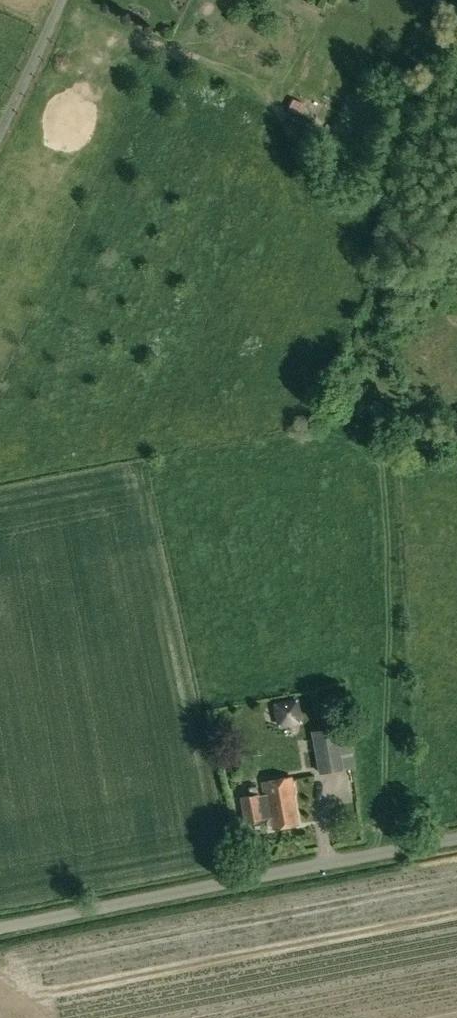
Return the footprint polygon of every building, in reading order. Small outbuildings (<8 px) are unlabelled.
[(299,117),(304,103),(293,99),(287,112),(299,117)] [(296,702),(276,706),(280,726),(300,721),(296,702)] [(311,731),(318,773),(343,769),(336,726),(311,731)] [(259,793),(258,794),(240,797),(244,823),(269,818),(271,829),(297,824),(291,793),(294,793),(291,777),(263,782),(265,794),(259,795),(259,793)]
